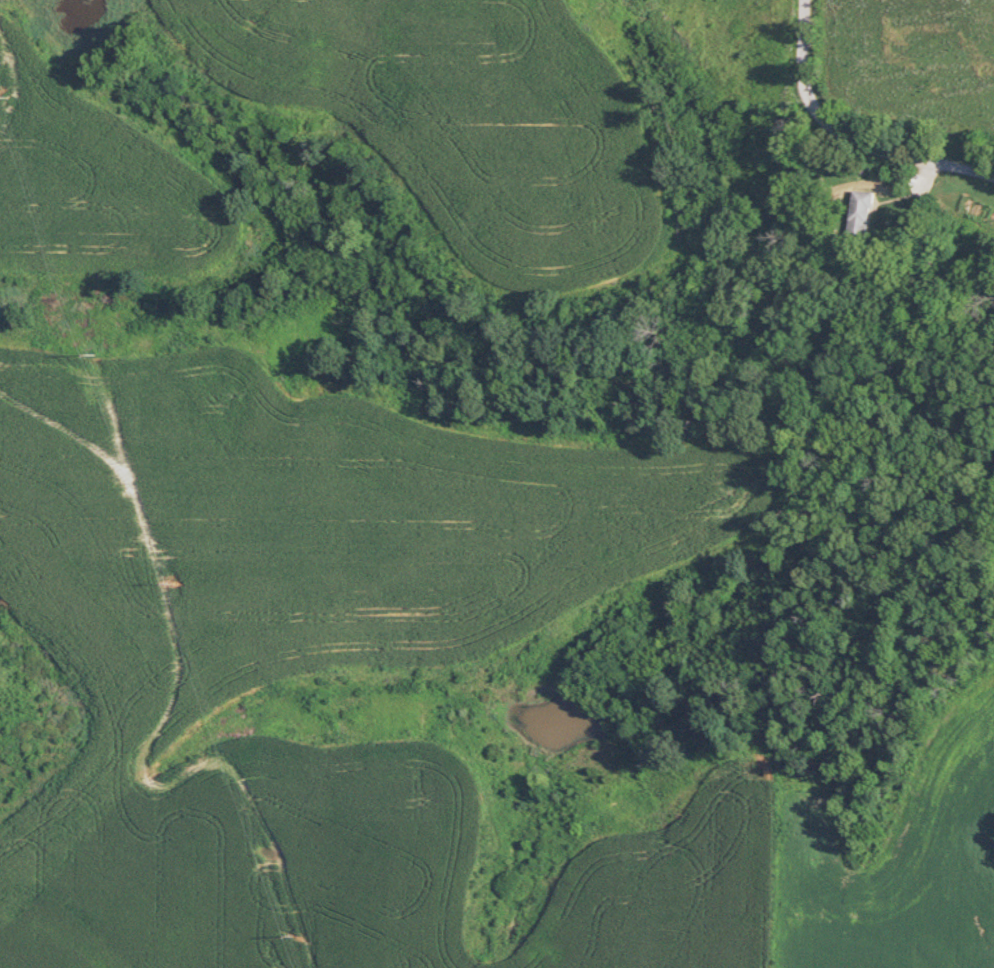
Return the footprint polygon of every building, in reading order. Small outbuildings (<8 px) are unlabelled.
[(870,222),(872,190),(852,189),(850,222),(870,222)]
